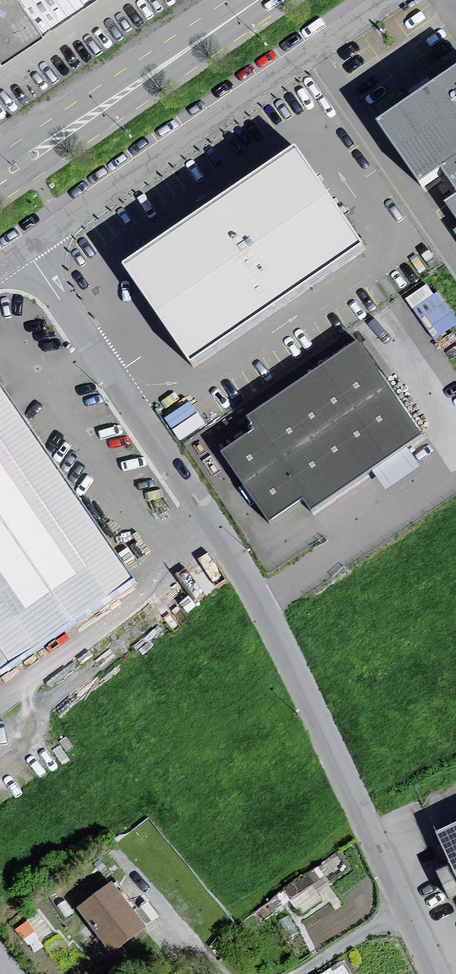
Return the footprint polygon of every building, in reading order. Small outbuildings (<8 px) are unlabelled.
[(89,0),(0,0),(0,60),(89,0)] [(380,118),(420,178),(439,166),(455,192),(455,67),(380,118)] [(293,144),(122,259),(190,358),(361,243),(293,144)] [(447,203),(455,217),(455,197),(447,203)] [(253,429),(222,449),(268,520),(302,498),(308,507),(421,434),(359,338),(243,414),(253,429)] [(129,587),(0,398),(0,677),(129,587)] [(432,834),(455,888),(455,824),(432,834)] [(118,884),(76,914),(110,961),(147,934),(133,916),(138,912),(118,884)]
